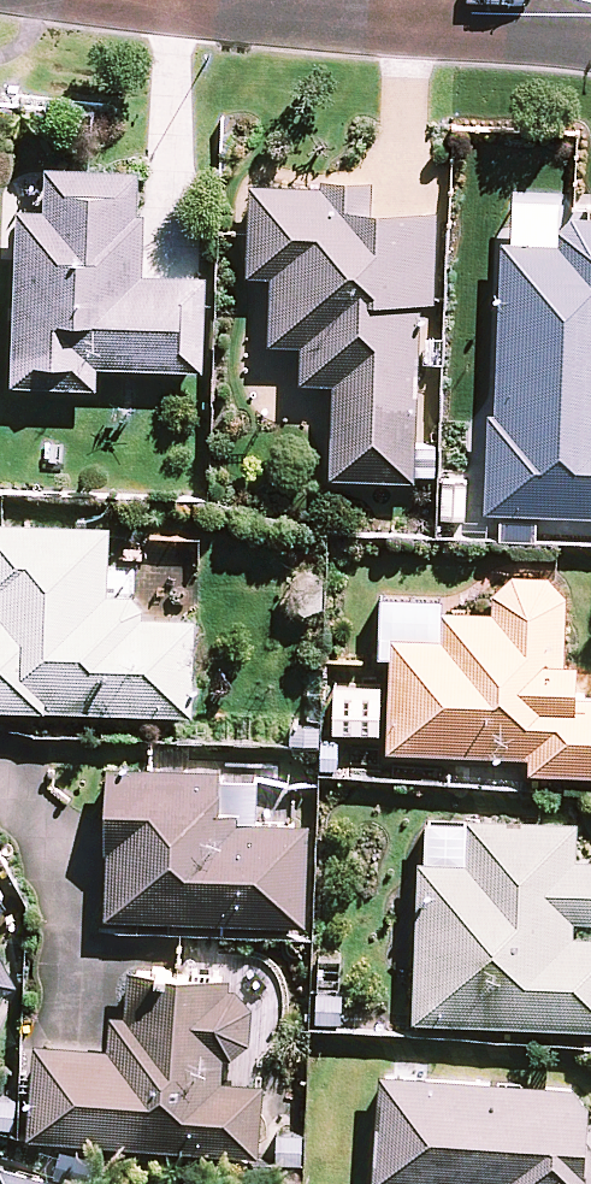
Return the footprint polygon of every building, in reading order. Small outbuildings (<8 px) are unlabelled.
[(143,174),(50,171),(49,215),(20,214),(15,386),(98,388),(98,367),(203,371),(206,278),(140,276),(143,174)] [(323,177),(323,183),(254,180),(250,276),(275,277),(271,344),(305,345),(303,383),(337,384),(332,478),(419,482),(419,478),(438,479),(440,444),(415,443),(422,303),(434,304),(435,278),(438,216),(376,213),(378,179),(323,177)] [(560,219),(559,247),(504,245),(499,413),(487,412),(484,513),(590,516),(590,220),(560,219)] [(110,529),(0,526),(0,708),(188,713),(191,622),(140,621),(141,597),(108,596),(110,529)] [(552,583),(510,580),(489,596),(488,616),(445,614),(444,643),(394,640),(389,751),(530,758),(529,771),(590,775),(590,677),(562,676),(566,599),(552,583)] [(217,821),(219,776),(112,771),(106,917),(305,926),(309,825),(217,821)] [(423,820),(414,1021),(590,1029),(590,939),(574,938),(575,919),(590,920),(590,862),(575,862),(577,826),(423,820)] [(17,989),(0,952),(0,997),(17,989)] [(252,999),(230,982),(130,975),(127,1013),(109,1012),(106,1052),(37,1047),(31,1138),(258,1154),(263,1084),(222,1081),(223,1059),(249,1045),(252,999)] [(587,1122),(589,1092),(382,1076),(374,1183),(590,1183),(590,1127),(587,1122)]
